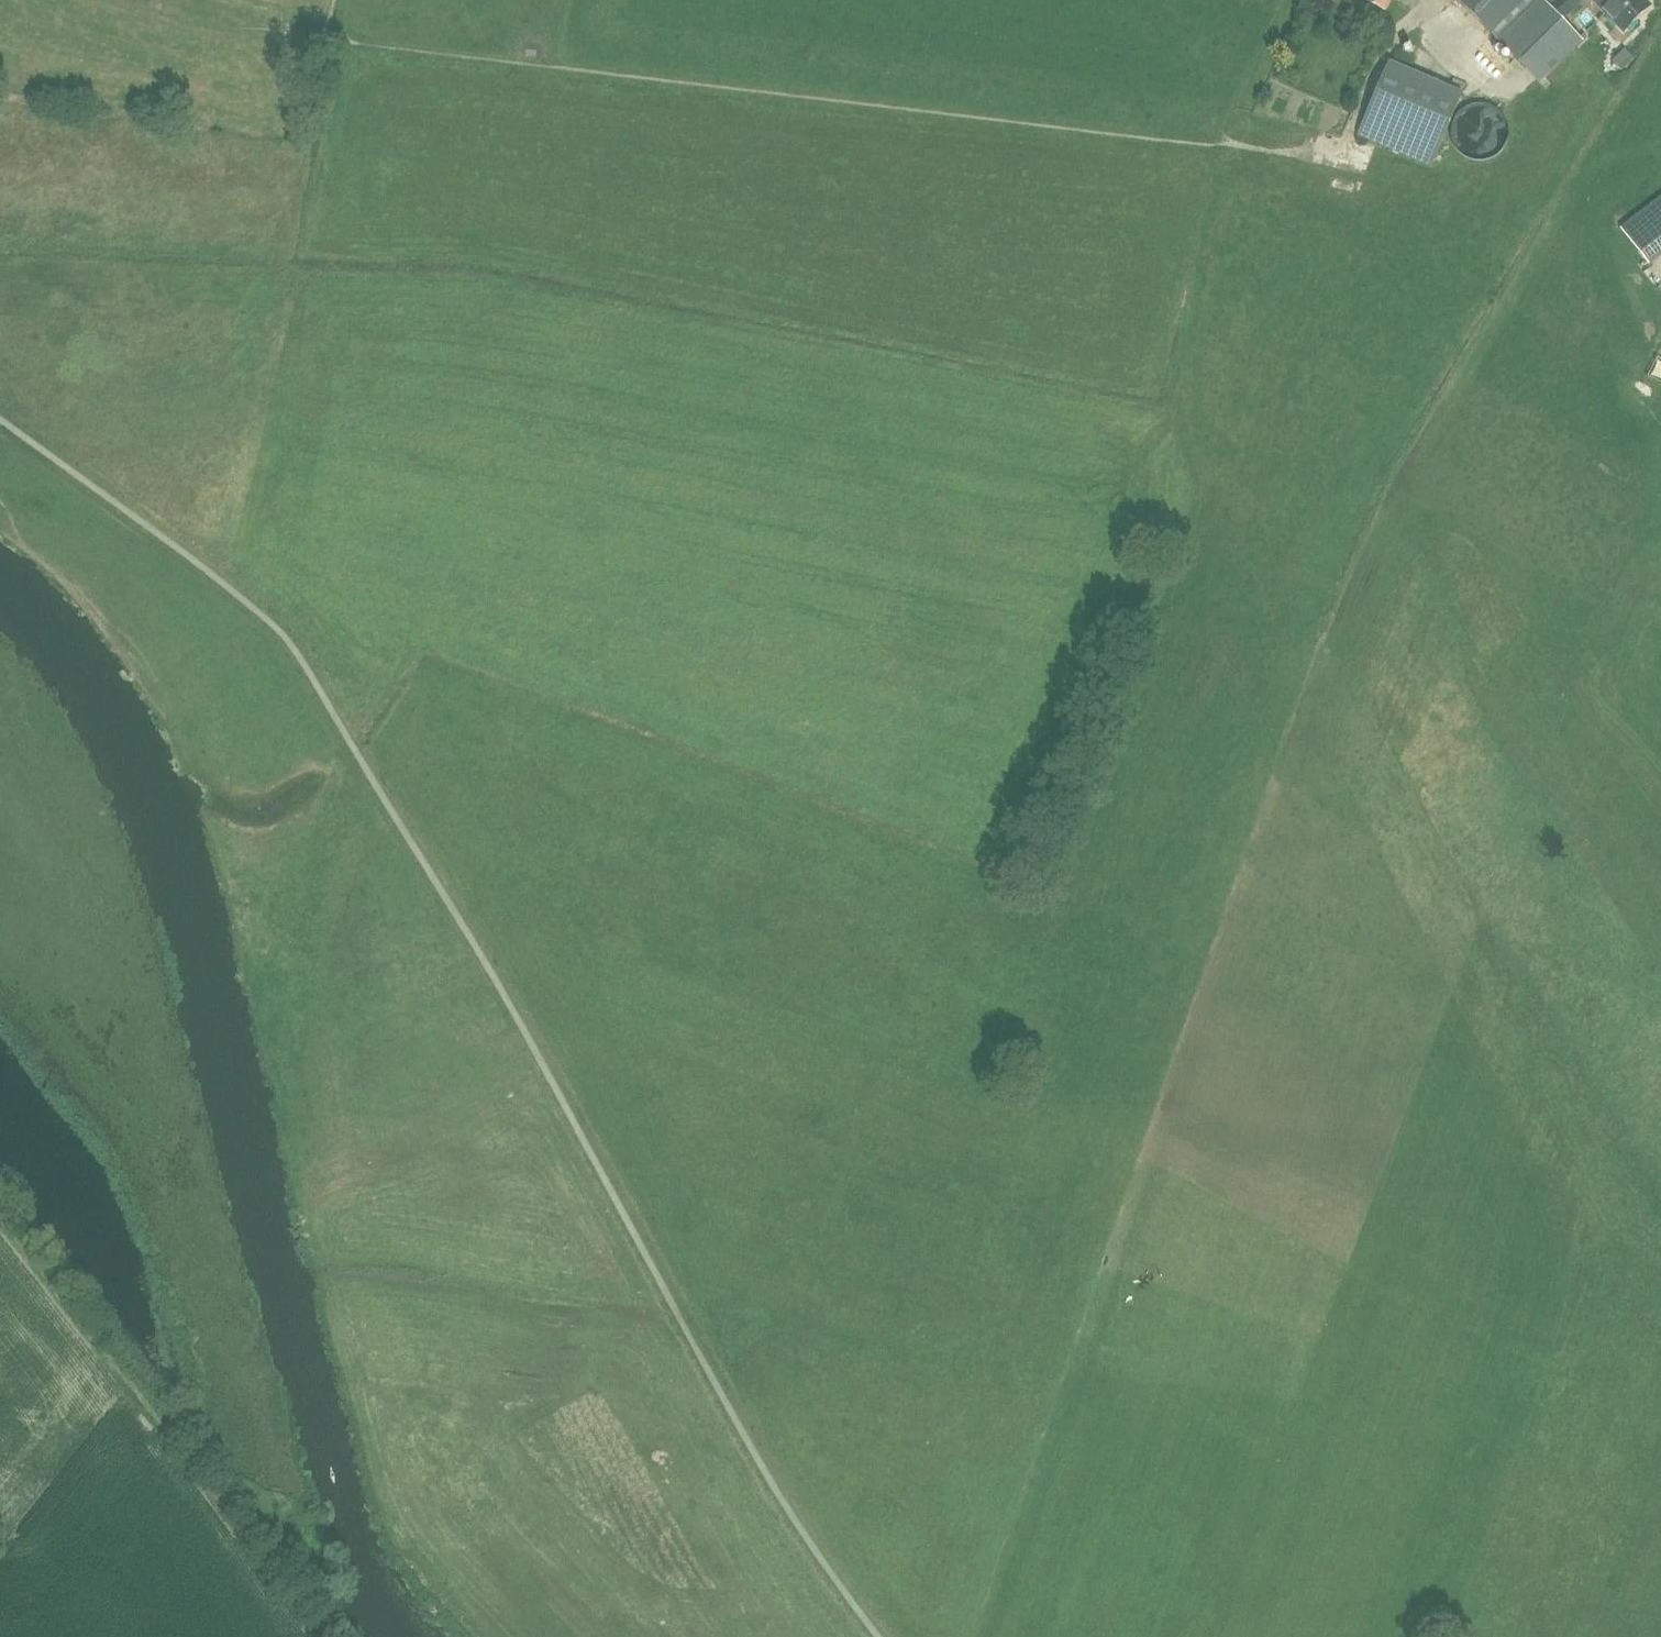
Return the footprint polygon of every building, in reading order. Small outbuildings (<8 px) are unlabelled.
[(1389,0),(1365,0),(1384,9),(1389,0)] [(1581,40),(1547,5),(1552,0),(1460,0),(1539,81),(1581,40)] [(1580,0),(1558,0),(1550,7),(1561,18),(1580,0)] [(1648,6),(1643,0),(1591,0),(1622,31),(1648,6)] [(1431,165),(1462,92),(1389,61),(1358,134),(1431,165)] [(1660,253),(1660,196),(1621,228),(1649,263),(1660,253)]
